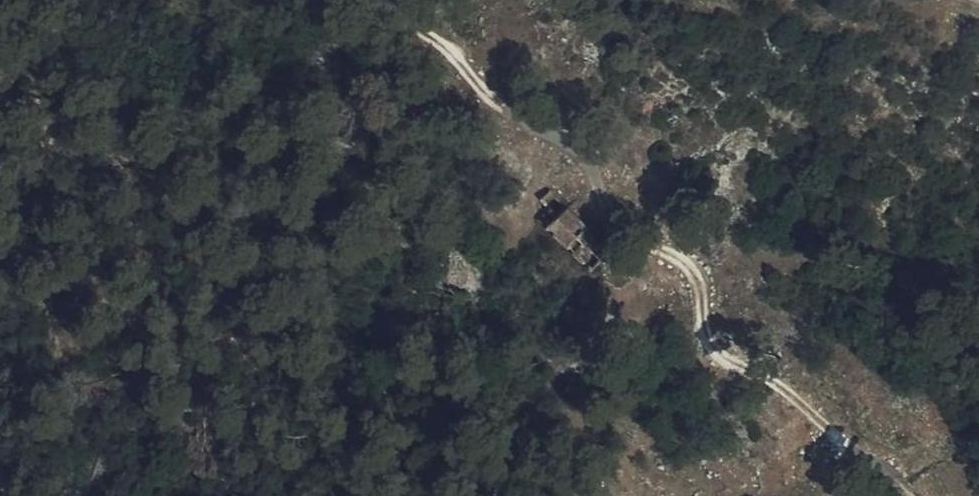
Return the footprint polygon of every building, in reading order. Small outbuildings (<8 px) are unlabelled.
[(583,265),(604,245),(544,186),(535,194),(546,206),(536,216),(583,265)]
